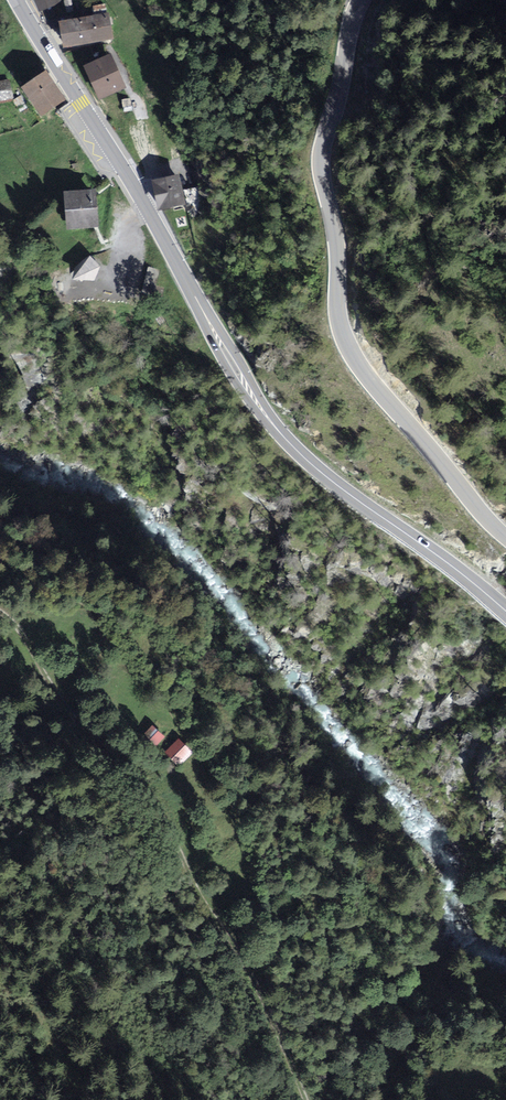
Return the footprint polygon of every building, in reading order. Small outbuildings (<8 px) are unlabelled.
[(39,10),(60,1),(60,0),(36,0),(39,10)] [(107,14),(62,23),(66,46),(111,37),(107,14)] [(108,56),(86,66),(101,96),(122,86),(108,56)] [(46,70),(21,87),(41,116),(66,100),(46,70)] [(0,81),(0,101),(13,99),(9,79),(0,81)] [(179,177),(152,182),(158,210),(184,205),(179,177)] [(94,193),(67,195),(69,227),(96,225),(94,193)] [(94,282),(101,261),(85,255),(77,276),(94,282)] [(162,736),(152,727),(145,735),(156,744),(162,736)] [(192,752),(179,740),(168,752),(181,764),(192,752)]
